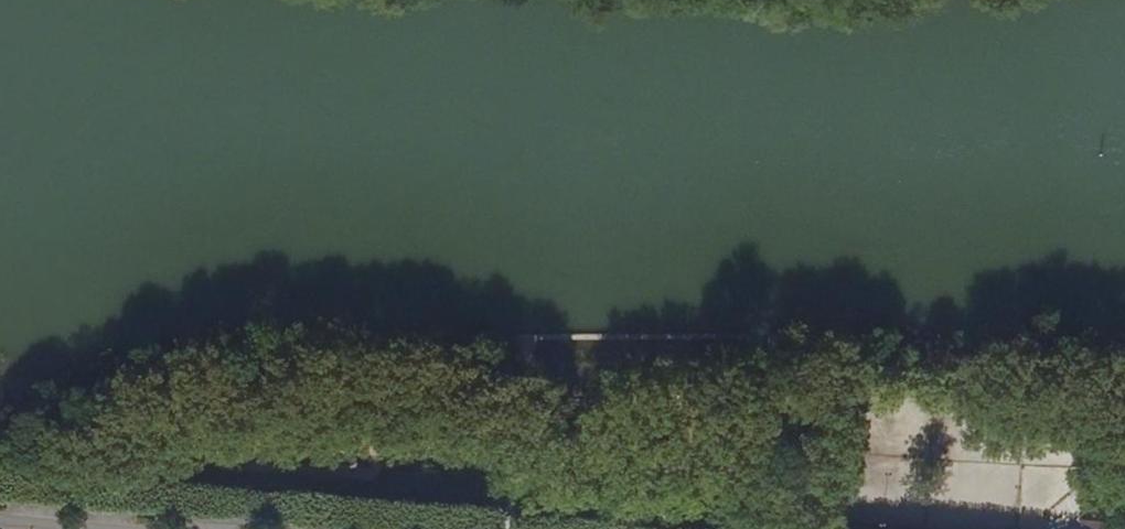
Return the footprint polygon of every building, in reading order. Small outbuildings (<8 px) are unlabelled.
[(1110,487),(1088,505),(1108,528),(1124,513),(1124,504),(1110,487)]
